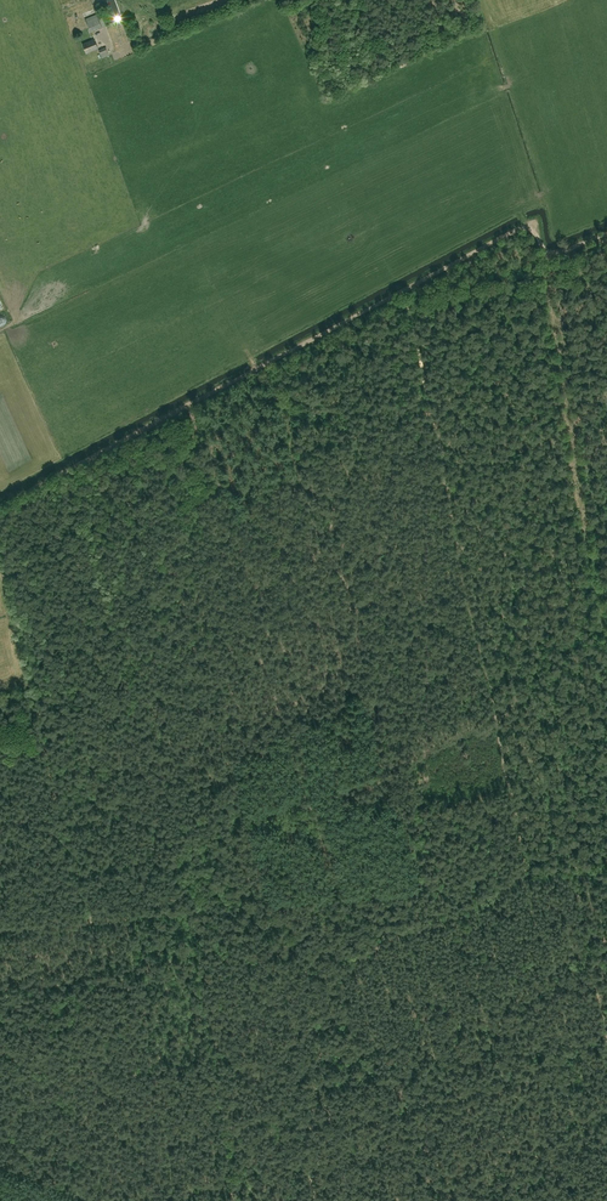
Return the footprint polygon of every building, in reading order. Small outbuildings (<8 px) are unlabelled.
[(115,0),(107,0),(114,20),(116,19),(116,20),(121,18),(122,18),(115,0)] [(101,27),(96,14),(85,19),(90,32),(101,27)] [(94,39),(82,44),(86,53),(98,48),(94,39)] [(108,55),(105,48),(99,50),(102,57),(108,55)]
